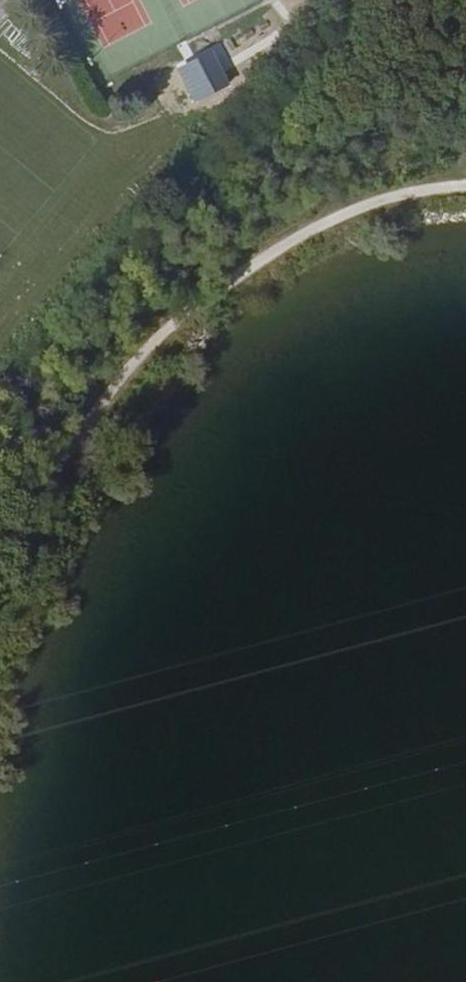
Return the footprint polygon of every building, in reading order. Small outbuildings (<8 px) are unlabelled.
[(221,81),(209,61),(184,76),(195,97),(221,81)]
